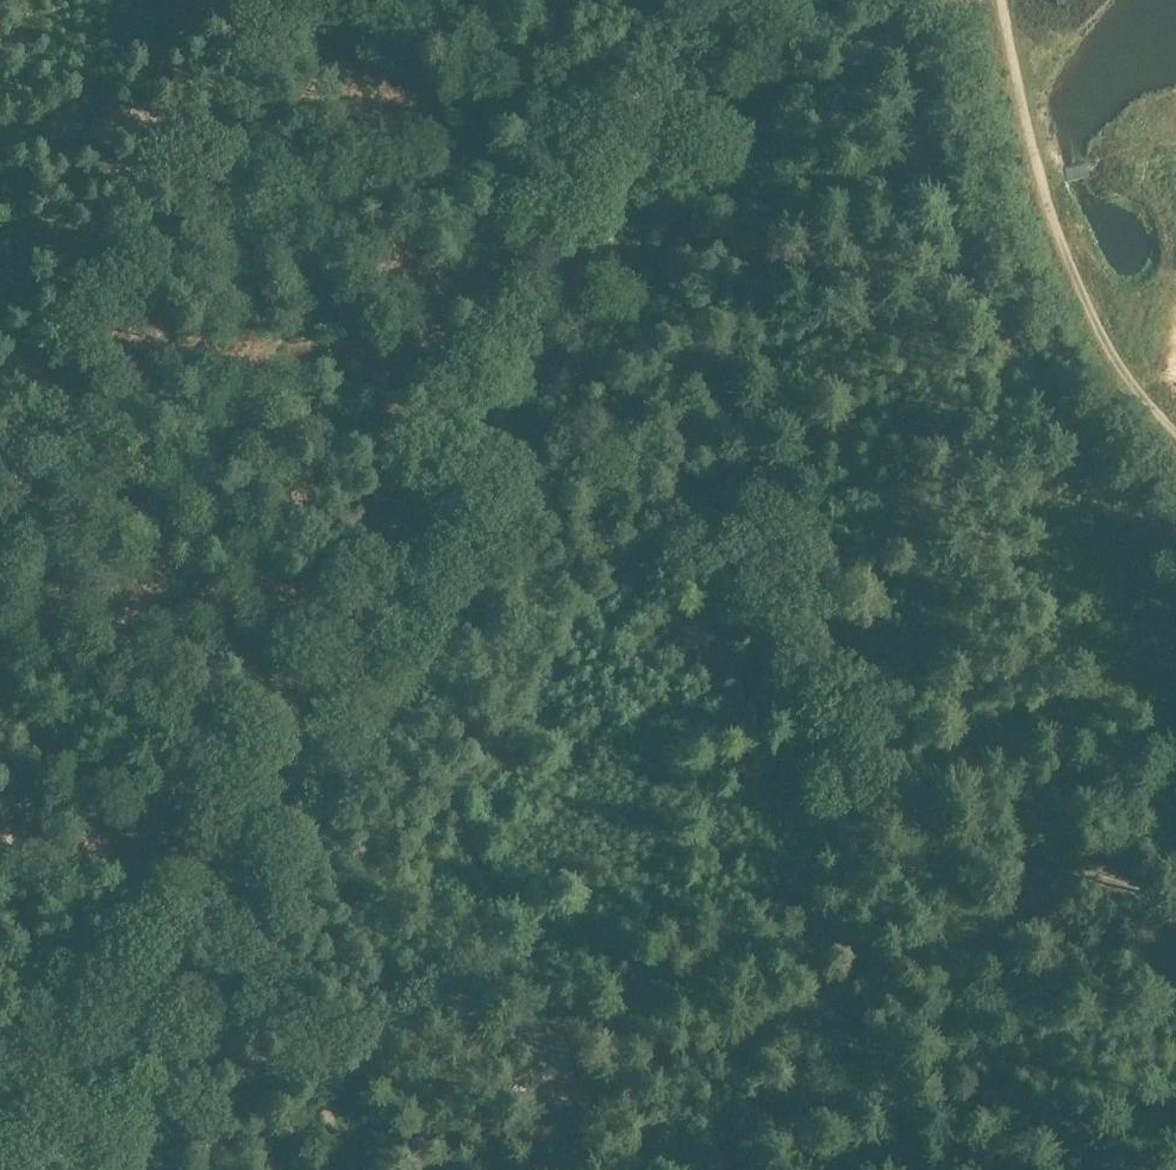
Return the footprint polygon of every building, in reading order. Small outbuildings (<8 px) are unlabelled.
[(1066,182),(1067,197),(1086,196),(1085,180),(1066,182)]
